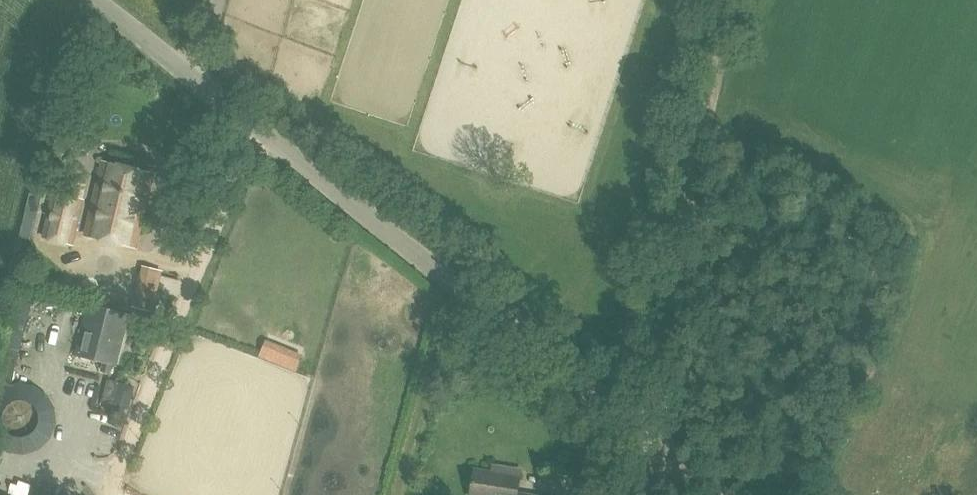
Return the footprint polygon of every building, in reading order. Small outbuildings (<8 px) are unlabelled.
[(101,163),(84,234),(136,246),(153,175),(101,163)] [(74,245),(85,196),(54,189),(42,238),(74,245)] [(160,273),(142,268),(131,310),(150,315),(160,273)] [(111,374),(114,365),(116,366),(129,316),(90,305),(76,356),(103,363),(101,371),(111,374)] [(108,379),(102,402),(113,405),(129,409),(135,387),(119,382),(108,379)] [(518,494),(522,471),(501,467),(500,474),(475,470),(471,494),(523,494),(518,494)]
